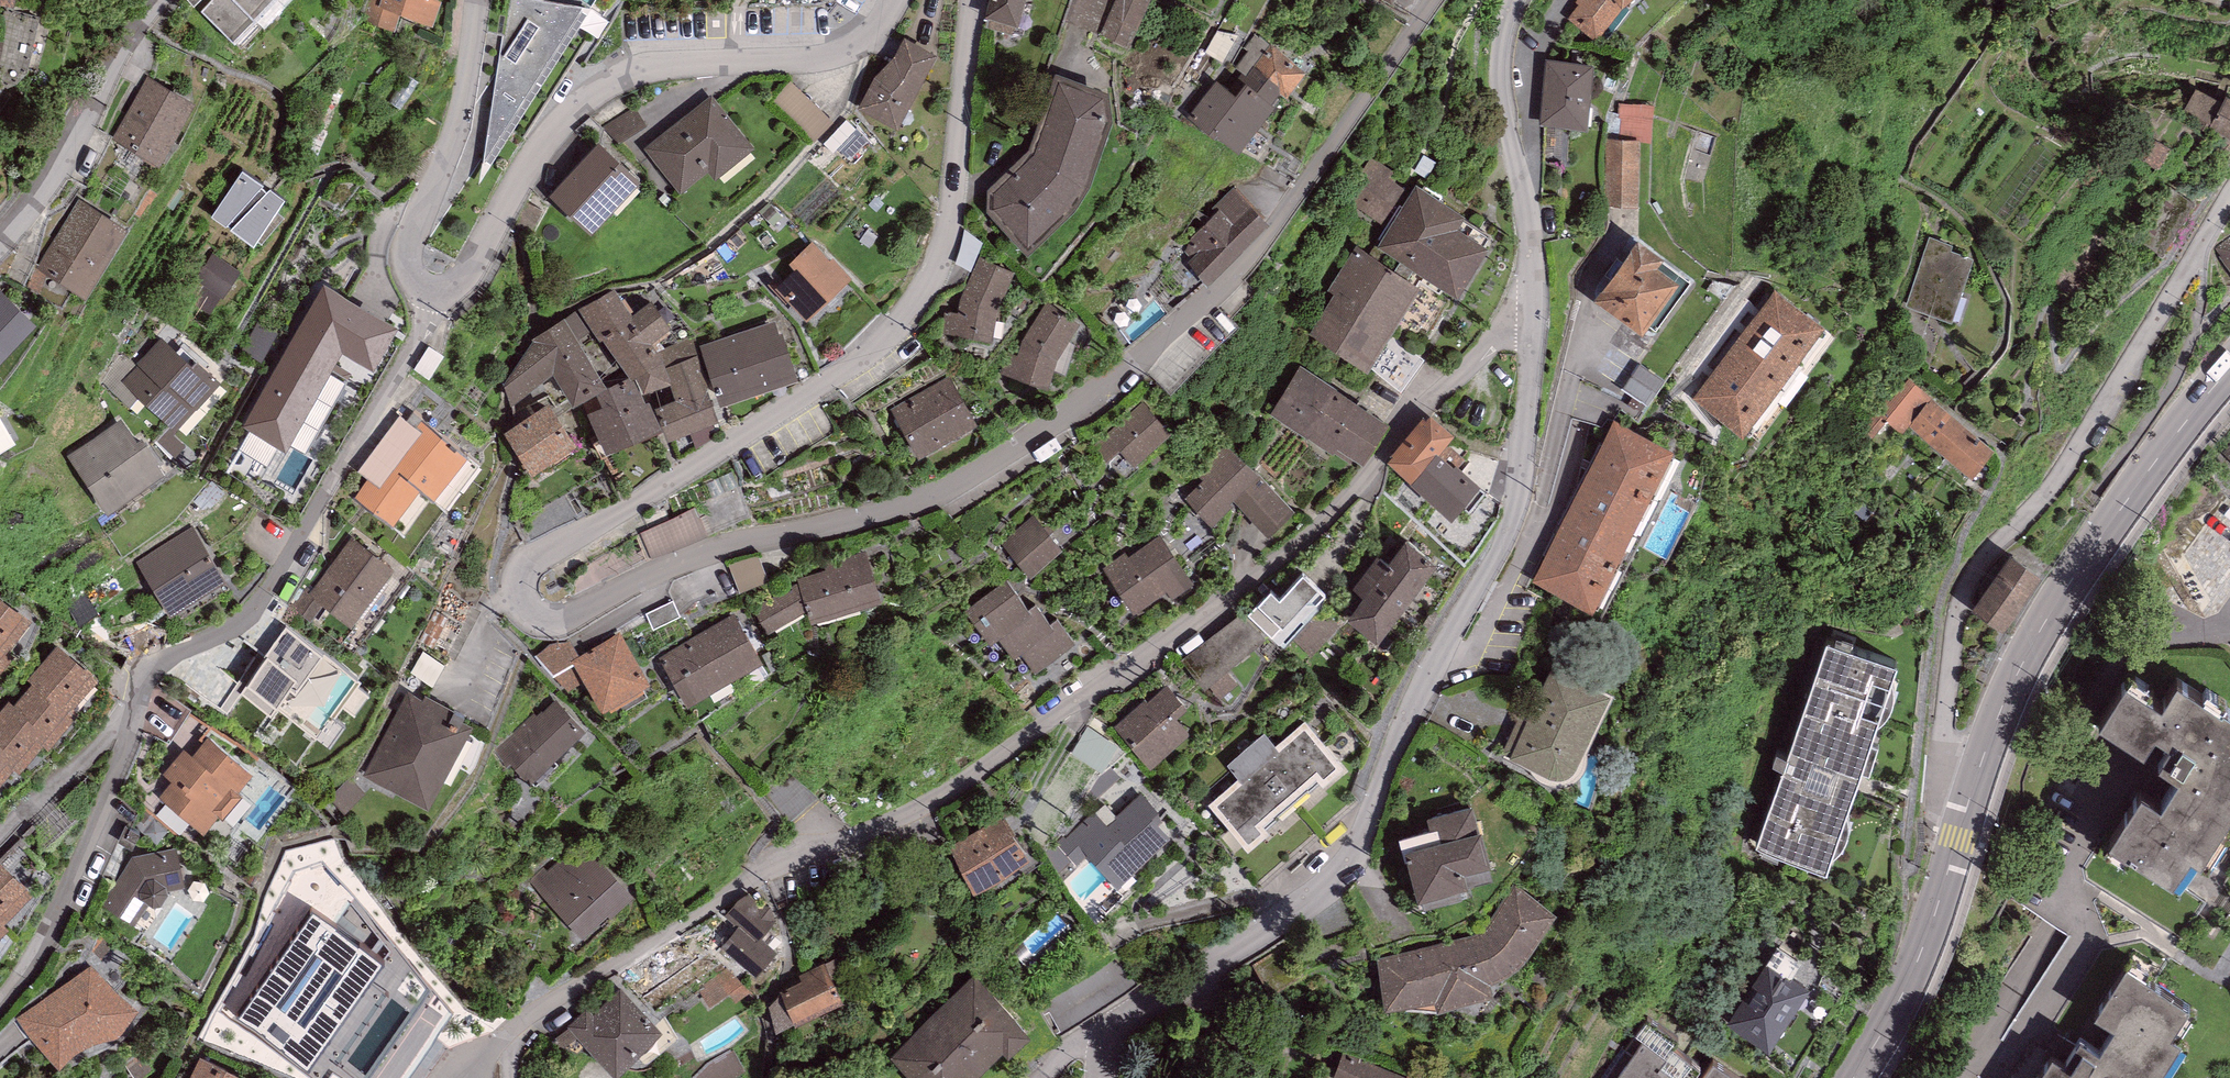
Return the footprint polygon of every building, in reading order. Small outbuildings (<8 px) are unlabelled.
[(201,11),(243,50),(290,0),(212,0),(201,11)] [(363,22),(394,32),(400,16),(432,27),(441,0),(371,0),(363,22)] [(538,0),(511,0),(506,35),(502,34),(480,184),(591,9),(538,0)] [(1025,0),(989,0),(984,17),(987,17),(984,28),(1012,36),(1014,26),(1017,27),(1025,0)] [(1065,17),(1092,26),(1100,0),(1071,0),(1065,17)] [(1102,27),(1126,37),(1141,0),(1113,0),(1102,27)] [(1575,2),(1579,5),(1569,19),(1596,42),(1623,8),(1632,0),(1577,0),(1575,2)] [(5,58),(9,35),(0,33),(0,57),(5,58)] [(938,55),(905,38),(893,57),(874,78),(858,109),(898,130),(912,104),(938,55)] [(1271,44),(1254,66),(1279,86),(1279,92),(1287,97),(1305,72),(1271,44)] [(1546,60),(1540,126),(1588,130),(1594,65),(1546,60)] [(1217,80),(1187,117),(1215,140),(1216,137),(1240,152),(1276,107),(1271,104),(1278,95),(1279,92),(1279,86),(1254,66),(1242,82),(1246,83),(1236,96),(1217,80)] [(1109,94),(1055,74),(1029,150),(987,190),(987,211),(1027,255),(1074,211),(1089,188),(1112,122),(1109,94)] [(148,76),(111,140),(158,168),(196,104),(148,76)] [(790,81),(772,101),(814,141),(833,122),(790,81)] [(2183,113),(2212,128),(2224,105),(2196,89),(2183,113)] [(714,181),(754,149),(711,95),(644,149),(680,194),(708,173),(714,181)] [(2212,128),(2229,138),(2229,99),(2228,98),(2224,105),(2212,128)] [(1661,106),(1625,105),(1624,137),(1660,138),(1661,106)] [(613,129),(624,145),(651,126),(639,110),(613,129)] [(1609,140),(1607,201),(1636,202),(1638,141),(1609,140)] [(599,143),(549,195),(592,236),(641,184),(599,143)] [(1388,229),(1410,193),(1388,178),(1393,171),(1371,158),(1342,198),(1388,229)] [(285,199),(243,171),(211,218),(253,246),(285,199)] [(1377,247),(1458,298),(1489,248),(1459,229),(1467,216),(1416,184),(1410,193),(1388,229),(1377,247)] [(1220,210),(1184,246),(1208,288),(1269,224),(1233,188),(1216,207),(1220,210)] [(80,199),(36,269),(86,299),(129,230),(80,199)] [(1953,245),(1929,237),(1906,307),(1951,323),(1973,259),(1952,250),(1953,245)] [(2229,270),(2229,239),(2215,251),(2229,270)] [(1664,258),(1638,240),(1594,301),(1642,336),(1679,284),(1658,267),(1664,258)] [(830,260),(812,242),(788,264),(794,270),(778,285),(773,279),(769,284),(787,304),(789,302),(807,321),(852,279),(833,258),(830,260)] [(1327,291),(1334,295),(1309,334),(1367,371),(1370,367),(1390,335),(1421,288),(1356,247),(1327,291)] [(211,254),(194,282),(223,300),(241,272),(211,254)] [(1016,275),(979,256),(959,301),(957,313),(945,311),(942,334),(992,341),(998,312),(1016,275)] [(286,450),(342,353),(374,370),(398,328),(324,285),(243,426),(286,450)] [(615,289),(579,309),(600,341),(604,340),(629,377),(631,380),(636,378),(643,394),(670,385),(672,384),(665,359),(659,351),(654,345),(673,333),(652,302),(634,315),(615,289)] [(1774,290),(1692,400),(1743,438),(1825,326),(1774,290)] [(37,326),(0,291),(0,364),(37,326)] [(1080,324),(1046,301),(1021,342),(1017,356),(1007,352),(1000,373),(1048,390),(1058,360),(1080,324)] [(576,311),(564,318),(579,340),(590,333),(576,311)] [(579,340),(564,318),(532,339),(533,341),(504,386),(511,406),(553,374),(573,407),(581,402),(608,387),(579,340)] [(774,320),(699,345),(721,407),(799,381),(782,332),(779,333),(774,320)] [(1426,360),(1390,335),(1370,367),(1401,392),(1426,360)] [(198,361),(193,367),(162,338),(122,381),(177,431),(222,383),(198,361)] [(697,339),(659,351),(665,359),(672,384),(670,385),(676,400),(656,408),(668,442),(717,422),(697,339)] [(1300,366),(1271,413),(1361,469),(1390,423),(1300,366)] [(1640,366),(1625,390),(1648,404),(1663,381),(1640,366)] [(643,394),(636,378),(631,380),(629,377),(608,387),(581,402),(606,455),(662,432),(649,402),(646,403),(643,394)] [(950,377),(890,411),(918,460),(978,426),(950,377)] [(1909,427),(1932,399),(1909,379),(1890,402),(1887,399),(1875,412),(1902,434),(1909,427)] [(1994,449),(1932,399),(1909,427),(1971,478),(1994,449)] [(1134,468),(1171,435),(1143,403),(1093,446),(1108,463),(1120,452),(1134,468)] [(549,404),(504,433),(532,476),(578,447),(549,404)] [(469,455),(413,412),(407,420),(400,415),(357,472),(367,481),(355,498),(394,529),(422,492),(435,501),(469,455)] [(1393,456),(1387,463),(1411,484),(1436,454),(1438,456),(1439,455),(1455,436),(1430,415),(1426,421),(1423,418),(1391,455),(1393,456)] [(141,439),(138,442),(122,419),(66,457),(107,516),(166,475),(141,439)] [(1613,420),(1532,582),(1592,614),(1675,450),(1613,420)] [(1268,538),(1294,512),(1225,443),(1195,472),(1203,480),(1184,498),(1211,526),(1235,503),(1268,538)] [(1453,467),(1439,455),(1438,456),(1436,454),(1411,484),(1409,485),(1451,521),(1490,477),(1464,455),(1453,467)] [(640,532),(652,558),(707,537),(696,507),(640,532)] [(1000,544),(1030,579),(1063,551),(1033,516),(1000,544)] [(136,561),(171,617),(227,583),(192,526),(136,561)] [(2224,551),(2197,530),(2177,557),(2193,569),(2204,577),(2224,551)] [(1102,570),(1133,614),(1166,591),(1172,599),(1194,584),(1161,536),(1129,558),(1126,553),(1102,570)] [(395,569),(351,537),(311,591),(309,594),(324,605),(353,626),(395,569)] [(1437,565),(1405,541),(1388,565),(1378,557),(1353,591),(1364,599),(1348,621),(1378,644),(1437,565)] [(882,603),(866,551),(824,563),(826,570),(798,579),(799,583),(792,586),(793,589),(753,610),(768,635),(808,611),(811,624),(882,603)] [(1973,608),(2000,626),(2037,571),(2009,553),(1973,608)] [(2177,557),(2176,553),(2160,565),(2177,582),(2193,569),(2177,557)] [(759,556),(730,566),(740,593),(769,582),(759,556)] [(1270,592),(1248,615),(1279,646),(1326,596),(1302,575),(1280,601),(1270,592)] [(1006,580),(964,611),(989,646),(999,639),(1032,615),(1028,610),(1006,580)] [(311,591),(307,588),(290,610),(309,624),(324,605),(309,594),(311,591)] [(7,652),(32,621),(0,598),(0,647),(7,652)] [(1035,605),(1028,610),(1032,615),(999,639),(1014,659),(1021,654),(1054,630),(1050,625),(1035,605)] [(1241,612),(1182,662),(1205,690),(1265,640),(1241,612)] [(659,658),(687,707),(763,664),(734,614),(659,658)] [(1075,645),(1057,620),(1050,625),(1054,630),(1021,654),(1035,673),(1075,645)] [(379,695),(285,625),(237,690),(331,759),(379,695)] [(651,684),(619,632),(579,656),(571,660),(584,682),(603,712),(608,709),(611,713),(645,693),(643,689),(651,684)] [(579,656),(570,640),(552,644),(537,655),(569,691),(584,682),(571,660),(579,656)] [(1758,845),(1826,867),(1894,662),(1826,640),(1758,845)] [(70,707),(72,709),(98,680),(58,646),(27,681),(32,686),(54,704),(56,702),(67,711),(70,707)] [(13,656),(7,652),(0,647),(0,674),(13,656)] [(1575,770),(1610,696),(1552,668),(1546,682),(1537,677),(1501,752),(1511,755),(1509,759),(1546,777),(1553,779),(1560,780),(1565,780),(1570,777),(1573,774),(1575,770)] [(1225,700),(1244,684),(1234,671),(1214,688),(1225,700)] [(2107,725),(2151,752),(2162,735),(2178,745),(2164,766),(2182,778),(2166,805),(2146,792),(2111,848),(2174,886),(2197,849),(2211,859),(2229,829),(2229,711),(2183,681),(2166,708),(2132,687),(2107,725)] [(32,686),(14,709),(47,736),(41,744),(43,746),(49,750),(79,714),(72,709),(70,707),(67,711),(56,702),(54,704),(32,686)] [(1177,719),(1188,710),(1167,686),(1148,703),(1145,700),(1114,727),(1150,769),(1190,734),(1177,719)] [(422,699),(408,691),(363,776),(429,810),(473,728),(462,722),(465,716),(425,695),(422,699)] [(529,786),(586,731),(556,700),(543,713),(542,711),(537,716),(534,713),(495,751),(529,786)] [(0,715),(0,748),(19,763),(13,770),(19,774),(43,746),(41,744),(47,736),(14,709),(9,704),(0,715)] [(1111,729),(1096,718),(1074,748),(1089,759),(1111,729)] [(1276,745),(1264,733),(1227,764),(1238,779),(1208,805),(1248,852),(1269,833),(1265,829),(1278,819),(1276,818),(1308,791),(1310,792),(1319,783),(1323,787),(1344,768),(1305,721),(1276,745)] [(253,775),(208,737),(192,756),(184,749),(163,775),(171,782),(158,797),(204,835),(218,817),(223,820),(242,797),(237,793),(253,775)] [(13,770),(19,763),(0,748),(0,786),(13,770)] [(1160,814),(1141,793),(1115,818),(1106,805),(1046,853),(1066,880),(1088,857),(1117,890),(1170,838),(1154,821),(1160,814)] [(1405,864),(1407,863),(1418,903),(1468,890),(1464,876),(1490,869),(1473,807),(1426,819),(1429,832),(1398,840),(1405,864)] [(947,847),(975,894),(1029,862),(1001,815),(947,847)] [(583,838),(532,883),(583,942),(635,898),(583,838)] [(185,887),(176,847),(132,857),(100,906),(135,926),(148,905),(152,908),(159,907),(168,896),(168,891),(185,887)] [(3,926),(34,895),(0,862),(0,926),(2,924),(3,926)] [(1421,949),(1377,958),(1384,1010),(1435,1004),(1437,1014),(1495,998),(1490,985),(1497,983),(1507,977),(1518,970),(1531,953),(1556,917),(1515,885),(1484,931),(1456,940),(1421,949)] [(777,916),(748,894),(715,937),(724,944),(721,948),(757,976),(776,951),(768,945),(777,933),(769,926),(777,916)] [(367,916),(351,938),(311,912),(236,1021),(318,1077),(325,1077),(334,1065),(353,1077),(404,1077),(450,1012),(367,916)] [(8,931),(3,926),(2,924),(0,926),(0,939),(8,931)] [(779,993),(795,1027),(844,1005),(826,964),(799,976),(802,982),(779,993)] [(91,965),(16,1019),(30,1038),(35,1044),(39,1049),(59,1071),(68,1061),(74,1056),(79,1052),(86,1049),(95,1044),(105,1041),(111,1040),(115,1039),(120,1036),(139,1011),(91,965)] [(1731,1027),(1770,1051),(1807,991),(1768,967),(1731,1027)] [(731,970),(699,989),(709,1005),(729,993),(734,1002),(745,995),(731,970)] [(2188,1045),(2173,1036),(2191,1007),(2131,971),(2101,1020),(2116,1029),(2101,1053),(2083,1042),(2070,1063),(2059,1056),(2046,1077),(2168,1077),(2188,1045)] [(1031,1038),(975,979),(892,1057),(911,1077),(976,1077),(1003,1053),(1009,1059),(1031,1038)] [(615,1077),(617,1077),(663,1034),(618,987),(590,1013),(587,1009),(567,1027),(615,1077)] [(1612,1077),(1738,1077),(1711,1060),(1707,1067),(1672,1044),(1675,1039),(1649,1022),(1612,1077)] [(734,1051),(709,1064),(696,1077),(732,1077),(744,1070),(734,1051)] [(1344,1052),(1333,1077),(1407,1077),(1344,1052)] [(201,1060),(192,1077),(239,1077),(201,1060)]
